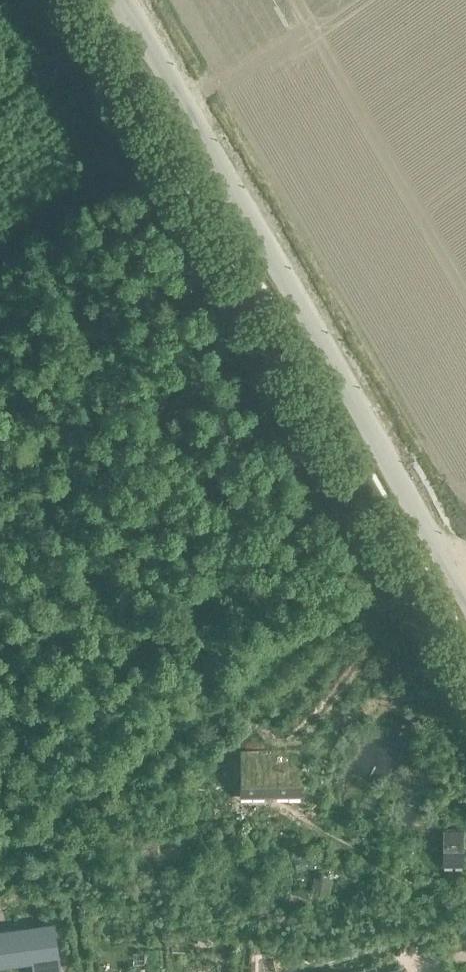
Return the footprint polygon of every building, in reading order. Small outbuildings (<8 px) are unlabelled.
[(300,796),(300,750),(240,750),(240,796),(300,796)] [(443,866),(464,866),(464,830),(443,830),(443,866)] [(316,877),(313,891),(328,894),(331,881),(316,877)] [(36,971),(60,971),(53,924),(0,931),(0,965),(34,961),(36,971)]
